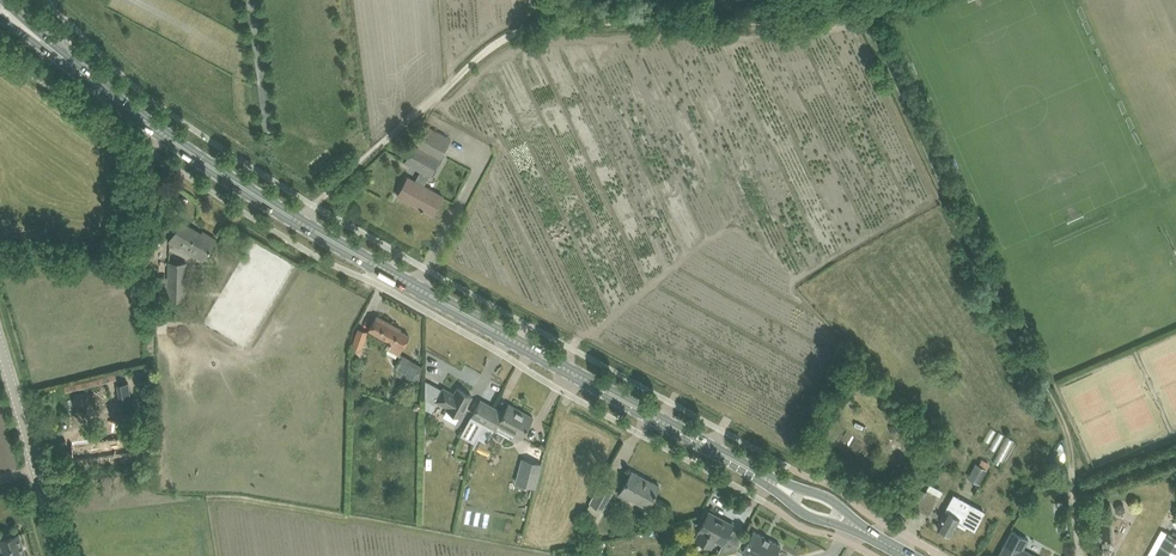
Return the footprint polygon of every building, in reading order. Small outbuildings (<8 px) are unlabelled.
[(450,140),(435,132),(425,126),(405,162),(421,170),(415,180),(408,176),(398,195),(421,208),(420,209),(422,210),(423,209),(432,214),(443,195),(424,185),(429,175),(430,175),(450,140)] [(181,221),(175,231),(169,241),(180,247),(182,243),(205,257),(216,239),(207,233),(205,235),(181,221)] [(168,260),(167,299),(186,299),(187,262),(168,260)] [(377,315),(369,329),(389,340),(385,346),(399,354),(409,335),(400,330),(401,328),(377,315)] [(359,328),(353,344),(361,347),(367,331),(359,328)] [(403,355),(396,367),(416,378),(422,366),(403,355)] [(426,398),(426,408),(432,411),(438,401),(436,400),(442,389),(427,380),(426,398)] [(130,396),(128,382),(117,384),(119,398),(130,396)] [(446,408),(461,416),(472,395),(457,388),(454,393),(443,387),(442,389),(436,400),(438,401),(447,406),(446,408)] [(481,399),(475,410),(471,417),(484,423),(493,407),(494,406),(481,399)] [(493,407),(484,423),(485,424),(477,437),(488,442),(495,429),(498,425),(521,438),(533,416),(532,416),(532,417),(509,405),(510,404),(509,403),(504,413),(493,407)] [(991,427),(986,436),(992,440),(998,431),(991,427)] [(96,436),(83,438),(71,439),(73,459),(133,453),(132,437),(121,438),(121,433),(99,435),(100,440),(97,440),(96,436)] [(993,460),(1000,464),(1014,439),(1007,435),(993,460)] [(976,462),(967,476),(979,483),(987,469),(990,463),(981,458),(978,464),(976,462)] [(632,470),(626,481),(619,495),(628,500),(630,498),(647,507),(659,485),(632,470)] [(602,481),(596,491),(590,502),(603,509),(614,488),(602,481)] [(927,488),(923,497),(917,507),(929,514),(940,495),(927,488)] [(942,519),(937,527),(950,534),(956,523),(965,527),(966,525),(974,529),(984,511),(968,502),(966,508),(958,504),(953,513),(947,510),(946,511),(942,519)] [(709,511),(703,520),(695,522),(696,523),(698,523),(699,529),(698,530),(707,535),(702,543),(711,547),(715,539),(725,545),(721,552),(737,548),(739,546),(725,539),(733,524),(709,511)] [(1162,528),(1147,555),(1175,555),(1175,536),(1162,528)] [(998,555),(1037,555),(1024,548),(1028,539),(1013,530),(998,555)] [(781,545),(753,531),(742,552),(750,555),(775,555),(781,545)] [(0,539),(0,544),(2,550),(0,550),(0,555),(25,555),(18,533),(13,535),(12,532),(5,534),(5,537),(0,539)]
